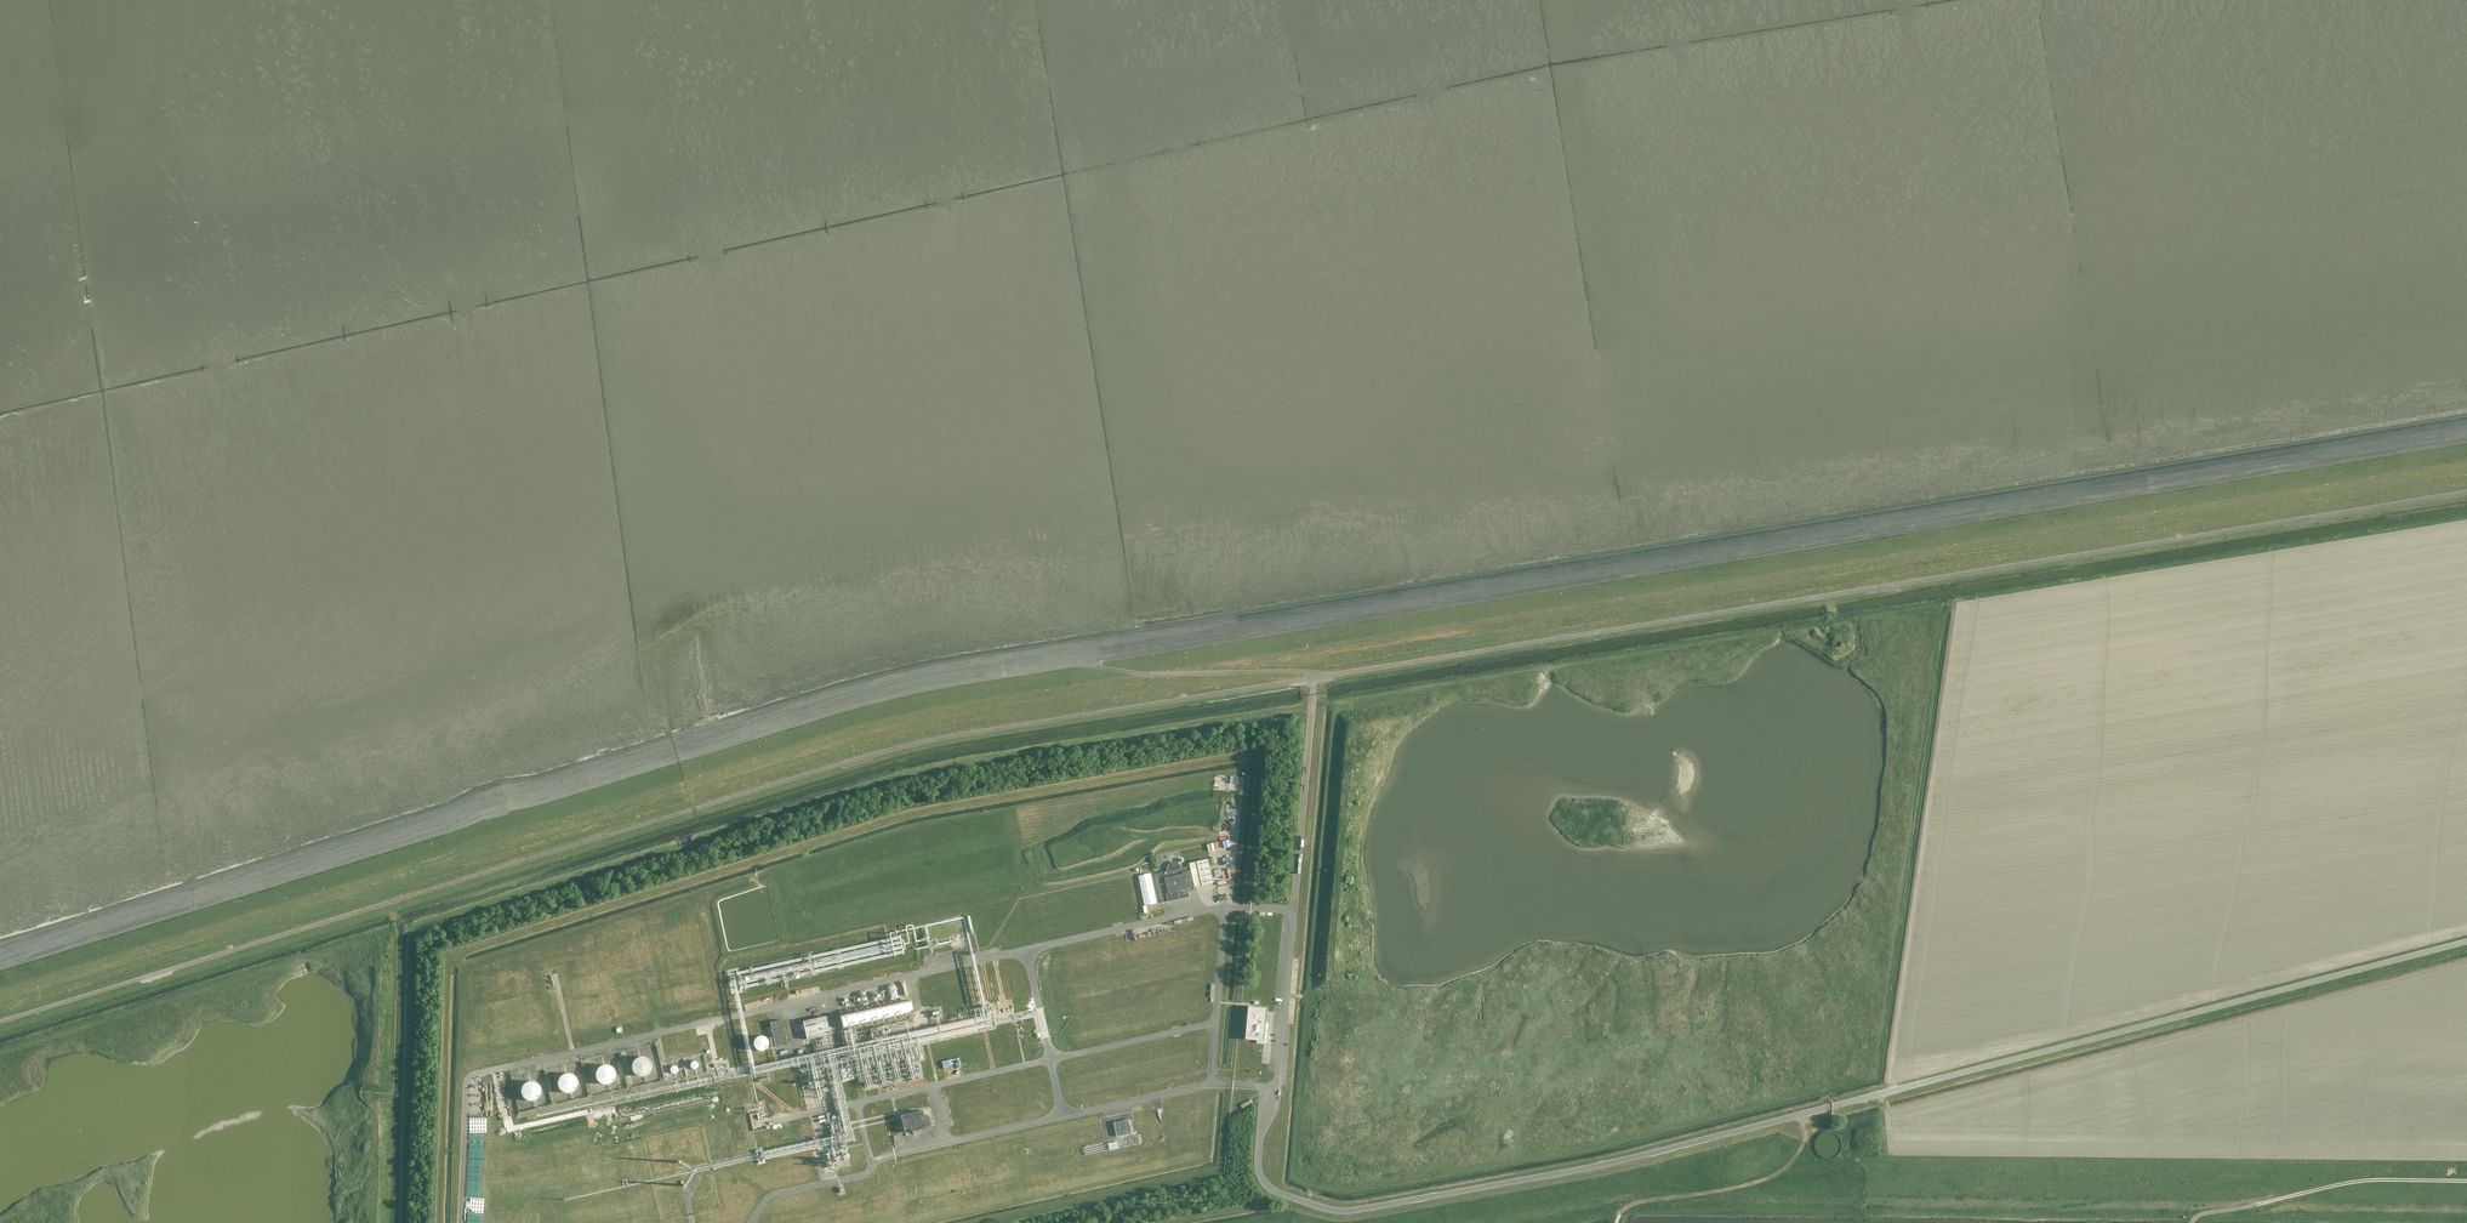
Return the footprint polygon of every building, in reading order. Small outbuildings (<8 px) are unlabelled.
[(1206,844),(1208,851),(1229,847),(1228,840),(1206,844)] [(1179,863),(1180,862),(1182,862),(1183,861),(1182,859),(1181,858),(1180,858),(1179,860),(1179,861),(1178,862),(1177,862),(1175,862),(1174,862),(1173,862),(1171,862),(1170,863),(1169,864),(1168,865),(1168,866),(1167,868),(1167,869),(1167,871),(1156,873),(1163,903),(1190,896),(1188,888),(1214,882),(1208,858),(1189,863),(1190,866),(1182,868),(1182,867),(1182,866),(1181,865),(1181,864),(1180,864),(1179,863)] [(1224,868),(1214,870),(1216,877),(1226,875),(1224,868)] [(900,956),(908,953),(906,949),(908,948),(903,935),(898,936),(897,933),(891,935),(897,953),(898,953),(900,956)] [(841,1015),(843,1027),(914,1011),(912,1000),(841,1015)] [(1246,1039),(1248,1039),(1264,1041),(1268,1007),(1251,1006),(1249,1006),(1246,1039)] [(803,1021),(807,1039),(830,1034),(826,1016),(803,1021)] [(787,1044),(782,1019),(770,1022),(776,1047),(787,1044)] [(696,1061),(695,1061),(693,1061),(692,1062),(691,1063),(690,1065),(691,1066),(691,1067),(693,1068),(695,1069),(696,1069),(697,1068),(698,1066),(699,1065),(698,1063),(697,1062),(696,1061)] [(676,1065),(675,1065),(673,1065),(672,1066),(671,1068),(670,1069),(671,1071),(672,1072),(673,1073),(675,1073),(676,1073),(677,1072),(678,1071),(679,1069),(678,1068),(677,1066),(676,1065)] [(1241,1105),(1243,1108),(1253,1102),(1251,1099),(1241,1105)] [(566,1110),(564,1103),(557,1104),(556,1100),(554,1100),(555,1103),(554,1103),(554,1105),(548,1106),(549,1110),(553,1110),(553,1111),(555,1111),(555,1112),(566,1110)] [(901,1115),(905,1132),(931,1127),(929,1115),(924,1116),(923,1110),(901,1115)] [(1132,1132),(1129,1119),(1114,1122),(1117,1136),(1132,1132)] [(803,1120),(793,1121),(794,1128),(804,1127),(803,1120)] [(484,1148),(484,1134),(473,1134),(473,1148),(484,1148)] [(1110,1150),(1119,1148),(1117,1141),(1108,1143),(1110,1150)] [(844,1159),(844,1161),(848,1160),(848,1158),(850,1158),(849,1153),(834,1156),(835,1161),(837,1160),(837,1162),(841,1161),(841,1160),(844,1159)] [(485,1215),(470,1214),(469,1222),(484,1222),(485,1215)]
